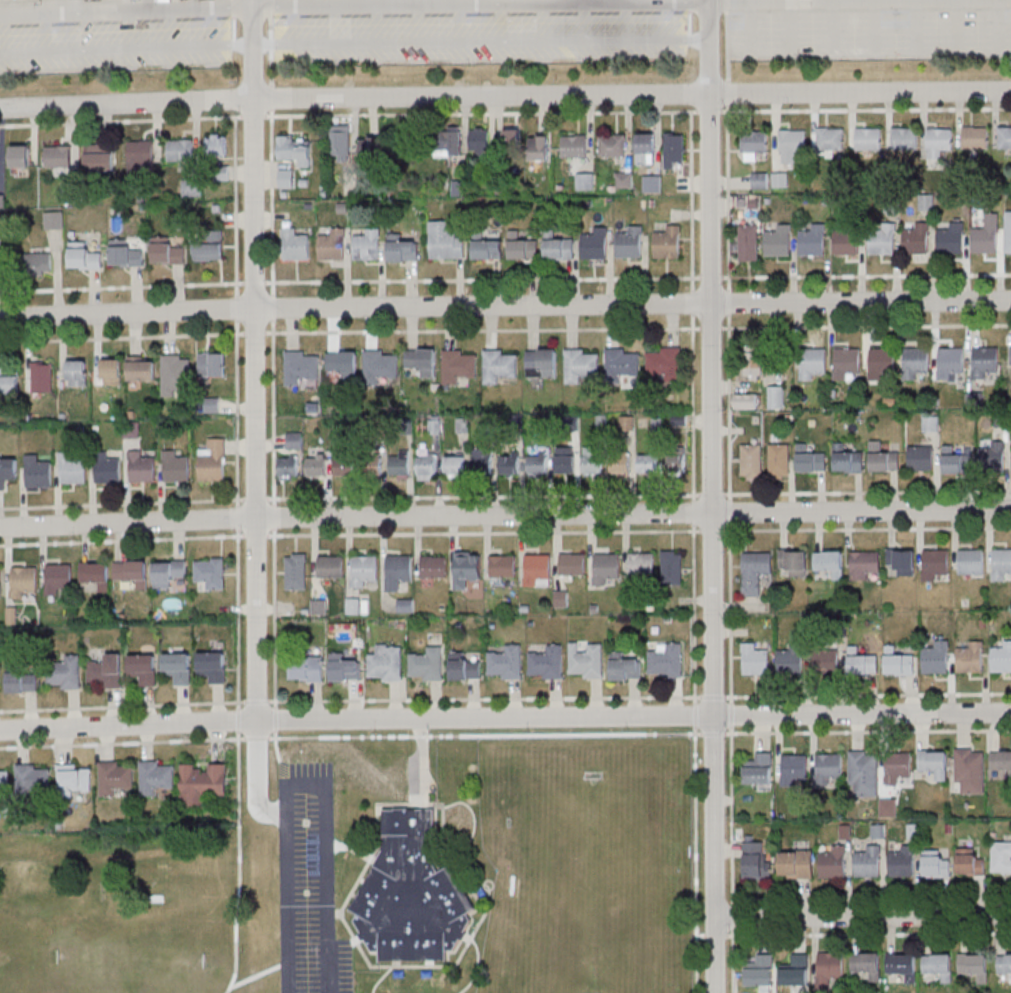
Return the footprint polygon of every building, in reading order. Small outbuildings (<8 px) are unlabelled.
[(331,126),(331,161),(349,161),(349,126),(331,126)] [(988,126),(962,126),(962,149),(988,149),(988,126)] [(461,157),(461,127),(438,127),(438,157),(461,157)] [(843,127),(818,127),(818,150),(843,150),(843,127)] [(1010,150),(1010,127),(998,127),(998,150),(1010,150)] [(855,150),(881,150),(881,128),(855,128),(855,150)] [(917,150),(917,128),(892,128),(892,150),(917,150)] [(926,158),(942,158),(942,150),(952,150),(952,128),(926,128),(926,158)] [(470,130),(470,154),(489,154),(489,130),(470,130)] [(506,153),(521,153),(521,130),(506,130),(506,153)] [(742,161),(757,161),(757,152),(767,152),(767,130),(742,130),(742,161)] [(796,162),(795,152),(805,151),(805,130),(780,130),(780,163),(796,162)] [(665,132),(664,168),(674,168),(674,160),(684,160),(684,132),(665,132)] [(227,157),(227,134),(206,134),(206,157),(227,157)] [(636,134),(636,164),(655,164),(655,134),(636,134)] [(626,135),(599,135),(599,158),(626,158),(626,135)] [(311,136),(278,136),(278,159),(297,159),(297,167),(311,167),(311,136)] [(530,136),(530,162),(549,162),(549,136),(530,136)] [(587,159),(587,136),(560,136),(560,159),(587,159)] [(382,164),(382,137),(361,137),(361,164),(382,164)] [(194,139),(168,139),(168,161),(194,161),(194,139)] [(154,174),(154,140),(129,140),(129,174),(154,174)] [(30,145),(10,145),(10,167),(30,167),(30,145)] [(72,145),(45,145),(45,168),(72,168),(72,145)] [(114,145),(85,145),(85,173),(114,173),(114,145)] [(294,169),(278,169),(278,188),(294,188),(294,169)] [(615,188),(633,188),(633,173),(615,173),(615,188)] [(767,173),(752,173),(752,188),(767,188),(767,173)] [(593,174),(577,174),(577,190),(593,190),(593,174)] [(787,174),(774,174),(774,186),(787,186),(787,174)] [(643,193),(661,193),(661,176),(643,176),(643,193)] [(64,211),(45,211),(45,229),(64,229),(64,211)] [(998,213),(983,213),(983,229),(972,229),(972,253),(998,253),(998,213)] [(464,258),(464,237),(454,237),(454,221),(429,221),(429,258),(464,258)] [(791,224),(775,224),(775,231),(764,231),(764,256),(791,256),(791,224)] [(824,255),(824,224),(807,224),(807,230),(799,230),(799,255),(824,255)] [(928,255),(928,224),(914,224),(915,231),(902,231),(902,255),(928,255)] [(680,258),(680,225),(665,225),(665,233),(654,233),(654,258),(680,258)] [(739,225),(739,261),(758,261),(758,225),(739,225)] [(642,257),(642,226),(624,226),(624,233),(615,233),(615,257),(642,257)] [(582,259),(607,259),(607,227),(591,227),(591,235),(582,235),(582,259)] [(869,254),(894,254),(894,227),(869,227),(869,254)] [(283,228),(283,259),(309,259),(309,233),(300,233),(300,228),(283,228)] [(344,228),(328,228),(328,237),(319,237),(319,259),(344,259),(344,228)] [(354,260),(379,260),(379,229),(354,229),(354,260)] [(858,229),(834,229),(834,254),(858,254),(858,229)] [(194,261),(223,261),(223,230),(207,230),(207,242),(194,242),(194,261)] [(502,259),(502,240),(483,240),(483,230),(473,230),(473,259),(502,259)] [(509,259),(538,259),(538,240),(518,240),(518,230),(509,230),(509,259)] [(963,254),(963,230),(937,230),(937,254),(963,254)] [(388,233),(388,262),(418,262),(418,242),(406,242),(406,233),(388,233)] [(173,236),(152,236),(152,264),(184,264),(184,246),(173,246),(173,236)] [(130,239),(110,239),(110,266),(143,266),(143,249),(130,249),(130,239)] [(574,239),(545,239),(545,259),(574,259),(574,239)] [(102,269),(102,250),(90,250),(90,242),(69,242),(69,269),(102,269)] [(52,253),(23,253),(23,272),(52,272),(52,253)] [(681,381),(681,348),(648,348),(648,381),(681,381)] [(762,378),(762,348),(749,348),(749,378),(762,378)] [(894,348),(869,349),(869,380),(884,380),(884,373),(895,373),(894,348)] [(929,348),(903,348),(903,381),(917,381),(917,373),(929,373),(929,348)] [(998,348),(972,348),(972,381),(986,381),(986,374),(998,374),(998,348)] [(527,378),(556,378),(556,349),(527,349),(527,378)] [(582,377),(598,377),(599,350),(566,349),(565,383),(582,384),(582,377)] [(607,349),(607,382),(639,382),(639,349),(607,349)] [(826,349),(799,349),(799,381),(815,381),(815,374),(826,374),(826,349)] [(834,381),(860,381),(860,349),(834,349),(834,381)] [(964,349),(938,349),(938,381),(964,381),(964,349)] [(406,371),(423,371),(423,377),(435,377),(435,350),(406,350),(406,371)] [(443,351),(443,385),(459,384),(459,376),(477,376),(476,350),(443,351)] [(517,376),(517,350),(484,350),(484,385),(500,385),(500,376),(517,376)] [(226,352),(198,352),(198,377),(226,377),(226,352)] [(286,385),(303,385),(303,378),(319,378),(319,352),(286,352),(286,385)] [(326,372),(343,372),(343,380),(357,380),(357,353),(326,353),(326,372)] [(398,353),(365,353),(364,385),(379,386),(379,378),(397,378),(398,353)] [(190,355),(164,355),(164,379),(190,379),(190,355)] [(128,380),(152,380),(152,356),(128,356),(128,380)] [(87,359),(64,359),(64,386),(87,386),(87,359)] [(121,359),(102,359),(102,385),(121,385),(121,359)] [(53,362),(26,362),(26,391),(53,391),(53,362)] [(19,393),(19,364),(0,364),(0,393),(19,393)] [(783,386),(769,386),(769,409),(783,409),(783,386)] [(734,408),(758,408),(758,393),(734,393),(734,408)] [(206,412),(217,412),(218,398),(206,398),(206,412)] [(923,431),(938,431),(938,416),(923,416),(923,431)] [(286,449),(302,449),(302,432),(286,432),(286,449)] [(198,481),(226,481),(226,437),(208,437),(208,448),(198,448),(198,481)] [(870,471),(899,471),(899,452),(881,452),(881,440),(870,440),(870,471)] [(863,472),(863,452),(843,452),(843,442),(834,442),(834,472),(863,472)] [(1005,471),(1005,442),(990,442),(990,450),(981,450),(980,471),(1005,471)] [(741,478),(762,478),(762,444),(741,444),(741,478)] [(789,444),(769,444),(769,475),(789,475),(789,444)] [(796,472),(826,472),(826,453),(807,453),(807,444),(796,444),(796,472)] [(933,446),(908,446),(908,471),(933,471),(933,446)] [(953,455),(953,446),(942,446),(942,475),(972,475),(972,455),(953,455)] [(555,447),(555,475),(574,475),(574,447),(555,447)] [(601,474),(601,447),(582,447),(582,474),(601,474)] [(473,448),(473,469),(492,469),(492,448),(473,448)] [(190,482),(189,457),(179,457),(179,450),(163,450),(164,482),(190,482)] [(409,450),(398,450),(398,455),(389,455),(389,476),(409,476),(409,450)] [(155,482),(155,458),(143,458),(143,451),(129,451),(129,482),(155,482)] [(685,474),(685,452),(665,452),(665,474),(685,474)] [(437,480),(437,454),(417,453),(417,480),(437,480)] [(26,488),(52,488),(52,460),(44,460),(44,454),(26,454),(26,488)] [(279,479),(299,479),(299,454),(279,454),(279,479)] [(326,480),(326,454),(307,454),(307,480),(326,480)] [(445,454),(445,477),(464,477),(464,454),(445,454)] [(629,474),(629,454),(609,454),(609,474),(629,474)] [(638,473),(657,473),(657,454),(638,454),(638,473)] [(94,483),(120,483),(120,455),(94,455),(94,483)] [(517,455),(500,455),(500,475),(517,475),(517,455)] [(528,455),(528,476),(547,476),(547,455),(528,455)] [(382,476),(382,456),(363,456),(363,476),(382,476)] [(86,483),(86,457),(60,457),(60,483),(86,483)] [(355,457),(335,457),(335,476),(355,476),(355,457)] [(0,458),(0,490),(8,490),(8,479),(18,479),(18,458),(0,458)] [(992,548),(992,580),(1010,580),(1010,548),(992,548)] [(807,575),(807,549),(782,549),(782,575),(807,575)] [(914,549),(887,549),(887,566),(896,566),(896,575),(914,575),(914,549)] [(948,549),(923,549),(923,580),(948,580),(948,549)] [(984,549),(958,549),(958,575),(984,575),(984,549)] [(682,550),(662,550),(662,584),(682,584),(682,550)] [(814,551),(814,575),(842,575),(842,551),(814,551)] [(880,551),(851,551),(851,580),(870,580),(870,571),(880,571),(880,551)] [(481,552),(456,552),(456,588),(469,588),(469,579),(481,579),(481,552)] [(654,575),(654,552),(628,552),(628,575),(654,575)] [(772,575),(772,552),(742,552),(742,596),(761,596),(761,575),(772,575)] [(286,589),(306,589),(306,553),(286,553),(286,589)] [(585,574),(585,553),(560,553),(560,574),(585,574)] [(620,553),(594,553),(594,584),(610,584),(610,575),(619,575),(620,553)] [(550,554),(525,554),(525,586),(550,586),(550,554)] [(386,591),(401,591),(401,581),(412,581),(412,555),(386,555),(386,591)] [(516,577),(516,555),(491,555),(491,577),(516,577)] [(318,577),(343,577),(343,556),(318,556),(318,577)] [(378,556),(352,556),(352,584),(378,584),(378,556)] [(421,577),(446,577),(446,556),(421,556),(421,577)] [(225,558),(195,558),(195,580),(205,580),(205,589),(225,589),(225,558)] [(153,561),(153,589),(174,589),(174,579),(186,579),(186,561),(153,561)] [(114,562),(114,582),(147,582),(147,562),(114,562)] [(99,591),(108,591),(108,563),(80,563),(80,583),(99,583),(99,591)] [(45,564),(45,595),(63,595),(63,585),(72,585),(72,564),(45,564)] [(8,597),(36,597),(36,566),(8,566),(8,597)] [(568,607),(568,590),(555,590),(555,607),(568,607)] [(948,640),(933,640),(933,648),(922,648),(922,674),(948,674),(948,640)] [(1002,648),(991,648),(991,672),(1010,672),(1010,640),(1002,640),(1002,648)] [(983,672),(983,641),(967,641),(967,649),(957,649),(957,672),(983,672)] [(587,642),(587,651),(578,651),(578,642),(569,642),(569,678),(603,678),(603,642),(587,642)] [(648,677),(682,677),(682,642),(658,642),(658,652),(648,652),(648,677)] [(768,675),(768,651),(755,651),(755,643),(742,643),(742,675),(768,675)] [(802,643),(789,643),(789,650),(777,650),(777,673),(802,673),(802,643)] [(402,680),(402,644),(377,644),(377,653),(368,653),(368,680),(402,680)] [(499,652),(488,652),(488,678),(522,678),(522,644),(499,644),(499,652)] [(563,648),(529,648),(529,679),(563,679),(563,648)] [(815,649),(815,672),(838,672),(838,649),(815,649)] [(871,674),(871,649),(849,649),(849,674),(871,674)] [(226,652),(198,652),(198,673),(206,673),(206,683),(226,683),(226,652)] [(442,680),(442,652),(410,653),(410,680),(442,680)] [(610,680),(640,680),(640,660),(629,660),(629,652),(610,652),(610,680)] [(191,653),(163,653),(163,675),(172,675),(172,684),(191,684),(191,653)] [(330,680),(360,680),(360,660),(348,660),(348,653),(330,653),(330,680)] [(81,688),(81,654),(61,654),(61,664),(47,664),(47,688),(81,688)] [(122,654),(103,654),(103,662),(88,662),(88,688),(122,688),(122,654)] [(450,654),(450,680),(480,680),(480,654),(450,654)] [(157,655),(129,655),(129,676),(140,676),(140,686),(157,686),(157,655)] [(914,655),(884,655),(884,675),(914,675),(914,655)] [(323,681),(323,656),(291,656),(291,681),(323,681)] [(36,692),(36,665),(6,665),(6,692),(36,692)] [(985,793),(985,748),(955,748),(955,793),(985,793)] [(878,796),(878,750),(849,750),(849,787),(856,787),(856,796),(878,796)] [(948,780),(948,750),(919,750),(919,769),(938,769),(938,780),(948,780)] [(1010,780),(1010,750),(991,750),(991,771),(1010,771),(1010,780)] [(744,761),(744,784),(772,784),(772,752),(754,752),(754,761),(744,761)] [(911,752),(885,752),(885,784),(902,784),(902,775),(911,775),(911,752)] [(841,754),(816,754),(816,786),(832,786),(832,779),(841,779),(841,754)] [(797,780),(807,780),(807,755),(781,755),(781,787),(797,787),(797,780)] [(100,793),(134,793),(134,761),(100,761),(100,793)] [(141,795),(175,795),(175,761),(141,761),(141,795)] [(227,795),(227,764),(180,764),(180,808),(207,808),(207,795),(227,795)] [(17,765),(17,792),(50,792),(50,765),(17,765)] [(92,765),(59,765),(59,792),(92,792),(92,765)] [(9,792),(9,766),(0,766),(0,792),(9,792)] [(881,816),(896,816),(896,798),(881,798),(881,816)] [(382,808),(434,808),(434,864),(438,871),(450,865),(475,908),(467,913),(470,918),(462,934),(454,949),(446,949),(446,959),(378,961),(378,949),(372,950),(363,934),(354,920),(357,913),(349,908),(376,862),(383,850),(382,808)] [(744,878),(768,878),(768,840),(744,840),(744,878)] [(991,842),(991,874),(1010,874),(1010,842),(991,842)] [(846,877),(846,845),(820,845),(820,877),(846,877)] [(881,845),(857,845),(857,876),(881,876),(881,845)] [(914,845),(901,845),(901,854),(889,854),(889,877),(914,877),(914,845)] [(958,876),(985,876),(985,858),(975,858),(975,848),(958,848),(958,876)] [(950,860),(942,860),(942,850),(923,850),(923,877),(950,877),(950,860)] [(813,878),(813,851),(778,851),(778,878),(813,878)] [(843,953),(818,953),(818,989),(829,989),(829,979),(843,979),(843,953)] [(851,972),(864,972),(864,980),(880,980),(880,953),(851,953),(851,972)] [(915,953),(886,953),(886,973),(906,973),(906,981),(915,981),(915,953)] [(772,954),(755,954),(755,963),(745,963),(745,985),(772,985),(772,954)] [(808,985),(808,954),(791,954),(791,965),(780,965),(780,985),(808,985)] [(952,954),(922,954),(922,973),(942,973),(942,982),(952,982),(952,954)] [(958,974),(977,974),(977,983),(987,983),(987,954),(958,954),(958,974)]
